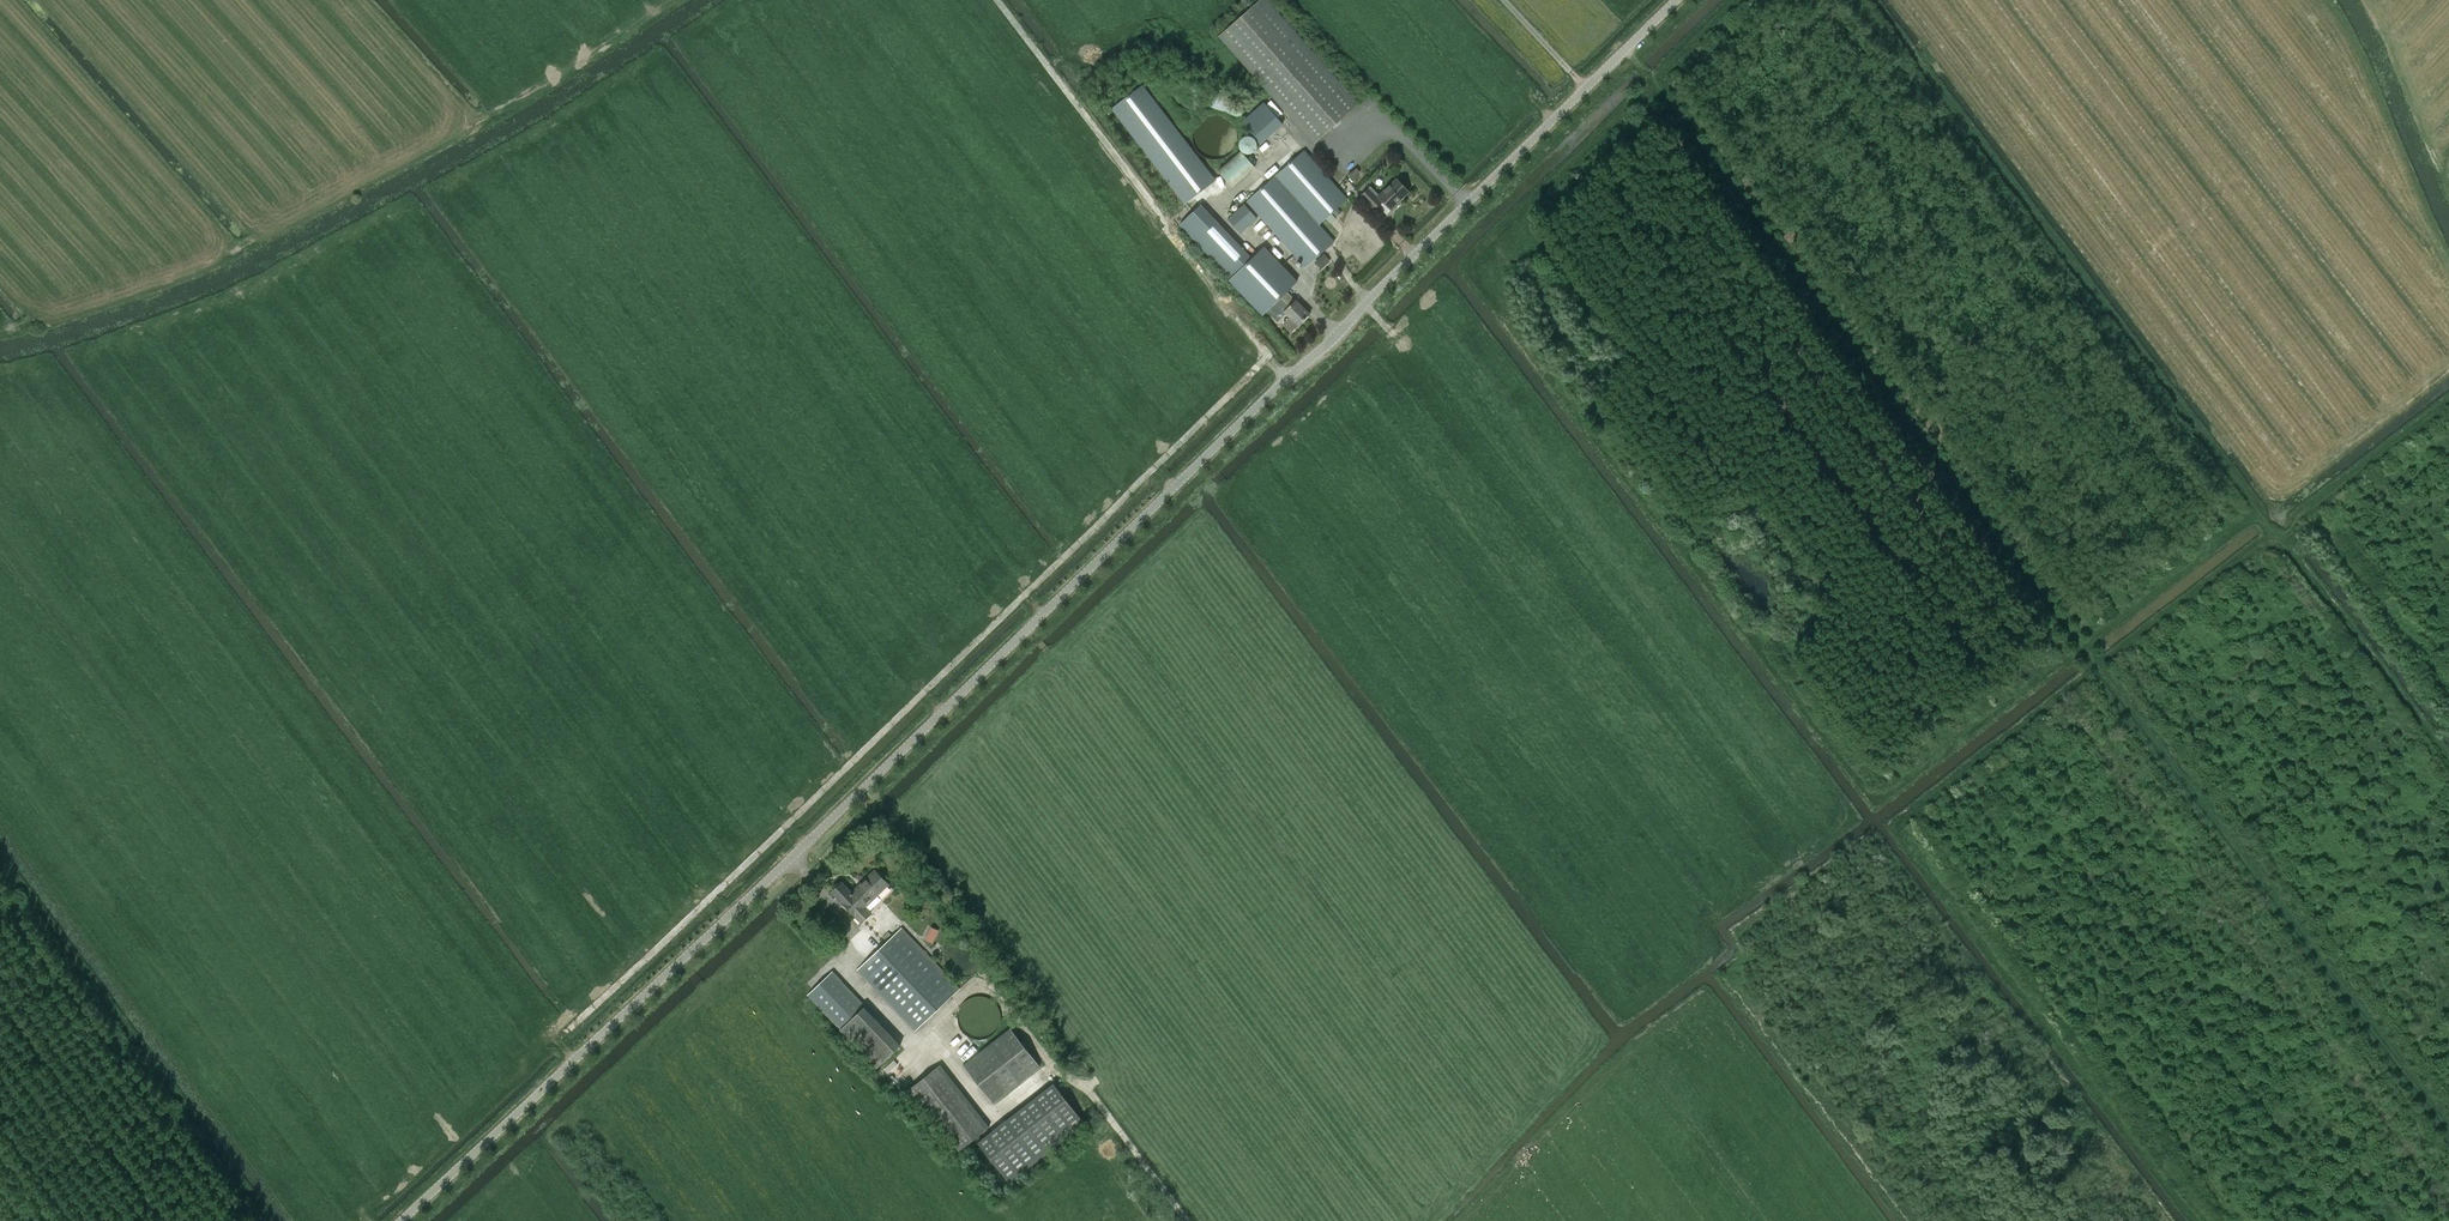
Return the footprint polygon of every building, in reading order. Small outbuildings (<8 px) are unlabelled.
[(1219,36),(1314,143),(1359,104),(1267,0),(1259,0),(1219,36)] [(1156,103),(1156,104),(1156,105),(1156,106),(1156,107),(1157,108),(1157,109),(1157,110),(1157,111),(1158,112),(1158,113),(1159,114),(1159,115),(1160,115),(1160,116),(1161,117),(1161,118),(1162,118),(1162,119),(1163,119),(1164,120),(1165,121),(1166,122),(1167,122),(1168,123),(1169,123),(1169,124),(1170,124),(1171,124),(1172,124),(1172,125),(1173,125),(1174,125),(1175,125),(1176,125),(1177,125),(1178,125),(1179,125),(1180,125),(1181,125),(1182,125),(1183,125),(1184,125),(1184,124),(1185,124),(1186,124),(1187,124),(1187,123),(1188,123),(1189,123),(1189,122),(1190,122),(1191,122),(1191,121),(1192,121),(1192,120),(1193,120),(1193,119),(1194,119),(1194,118),(1195,118),(1195,117),(1196,117),(1196,116),(1197,116),(1197,115),(1197,114),(1198,114),(1198,113),(1198,112),(1199,112),(1199,111),(1199,110),(1200,109),(1200,108),(1200,107),(1200,106),(1200,105),(1200,104),(1200,103),(1200,102),(1200,101),(1200,100),(1200,99),(1200,98),(1200,97),(1199,96),(1199,95),(1198,94),(1198,93),(1198,92),(1197,92),(1197,91),(1196,90),(1196,89),(1195,89),(1195,88),(1194,88),(1194,87),(1193,87),(1193,86),(1192,86),(1191,85),(1190,84),(1189,84),(1188,83),(1187,83),(1186,82),(1185,82),(1184,82),(1183,82),(1183,81),(1182,81),(1181,81),(1180,81),(1179,81),(1178,81),(1177,81),(1176,81),(1175,81),(1174,81),(1173,81),(1173,82),(1172,82),(1171,82),(1170,82),(1170,83),(1169,83),(1168,83),(1168,84),(1167,84),(1166,84),(1166,85),(1165,85),(1164,86),(1163,87),(1162,87),(1162,88),(1161,89),(1161,90),(1160,90),(1160,91),(1159,91),(1159,92),(1159,93),(1158,93),(1158,94),(1158,95),(1157,96),(1157,97),(1157,98),(1156,99),(1156,100),(1156,101),(1156,102),(1156,103)] [(1213,88),(1208,105),(1241,116),(1247,98),(1233,94),(1213,88)] [(1264,102),(1242,121),(1261,143),(1283,124),(1264,102)] [(1233,138),(1234,135),(1233,132),(1232,128),(1231,125),(1228,121),(1225,118),(1222,116),(1218,115),(1214,114),(1209,115),(1205,116),(1202,117),(1198,120),(1195,124),(1194,127),(1192,131),(1192,135),(1192,139),(1194,144),(1195,147),(1198,150),(1201,153),(1205,155),(1212,156),(1216,156),(1220,155),(1224,153),(1227,150),(1230,147),(1232,143),(1233,138)] [(1240,143),(1240,144),(1240,145),(1240,146),(1240,147),(1240,148),(1241,149),(1241,150),(1242,151),(1243,152),(1244,152),(1245,153),(1247,153),(1248,154),(1249,153),(1251,153),(1253,152),(1254,151),(1255,150),(1256,149),(1257,148),(1257,147),(1257,146),(1257,145),(1257,144),(1257,143),(1257,142),(1257,141),(1256,140),(1255,139),(1254,138),(1253,137),(1251,136),(1250,136),(1249,136),(1247,136),(1246,136),(1244,137),(1243,137),(1243,138),(1242,139),(1241,140),(1240,141),(1240,142),(1240,143)] [(1241,150),(1218,171),(1233,187),(1255,166),(1241,150)] [(1277,176),(1248,201),(1306,266),(1334,241),(1319,224),(1347,199),(1305,151),(1277,176)] [(1371,187),(1362,195),(1374,208),(1381,202),(1383,200),(1392,210),(1399,204),(1398,203),(1409,191),(1397,178),(1379,195),(1371,187)] [(1244,203),(1228,218),(1240,233),(1257,218),(1244,203)] [(1202,204),(1180,226),(1232,277),(1235,274),(1269,309),(1267,311),(1278,322),(1287,313),(1291,316),(1283,324),(1292,332),(1310,314),(1296,300),(1287,292),(1295,284),(1261,250),(1254,256),(1202,204)] [(842,882),(832,892),(862,922),(871,913),(866,907),(889,885),(875,870),(852,893),(842,882)] [(902,928),(858,969),(916,1031),(960,989),(902,928)] [(833,971),(808,996),(877,1068),(901,1044),(865,1007),(867,1006),(833,971)] [(997,1023),(998,1019),(997,1015),(996,1012),(995,1009),(993,1007),(990,1004),(987,1002),(984,1001),(980,1000),(976,1001),(973,1001),(970,1003),(967,1005),(964,1007),(962,1011),(961,1014),(960,1018),(960,1021),(961,1024),(963,1028),(965,1031),(968,1034),(971,1036),(974,1037),(978,1038),(982,1037),(985,1037),(989,1035),(991,1033),(994,1030),(996,1027),(997,1023)] [(1011,1028),(964,1065),(993,1103),(1041,1065),(1011,1028)] [(941,1064),(908,1090),(911,1093),(957,1152),(990,1127),(941,1064)] [(1054,1083),(978,1142),(1010,1182),(1085,1123),(1054,1083)]
